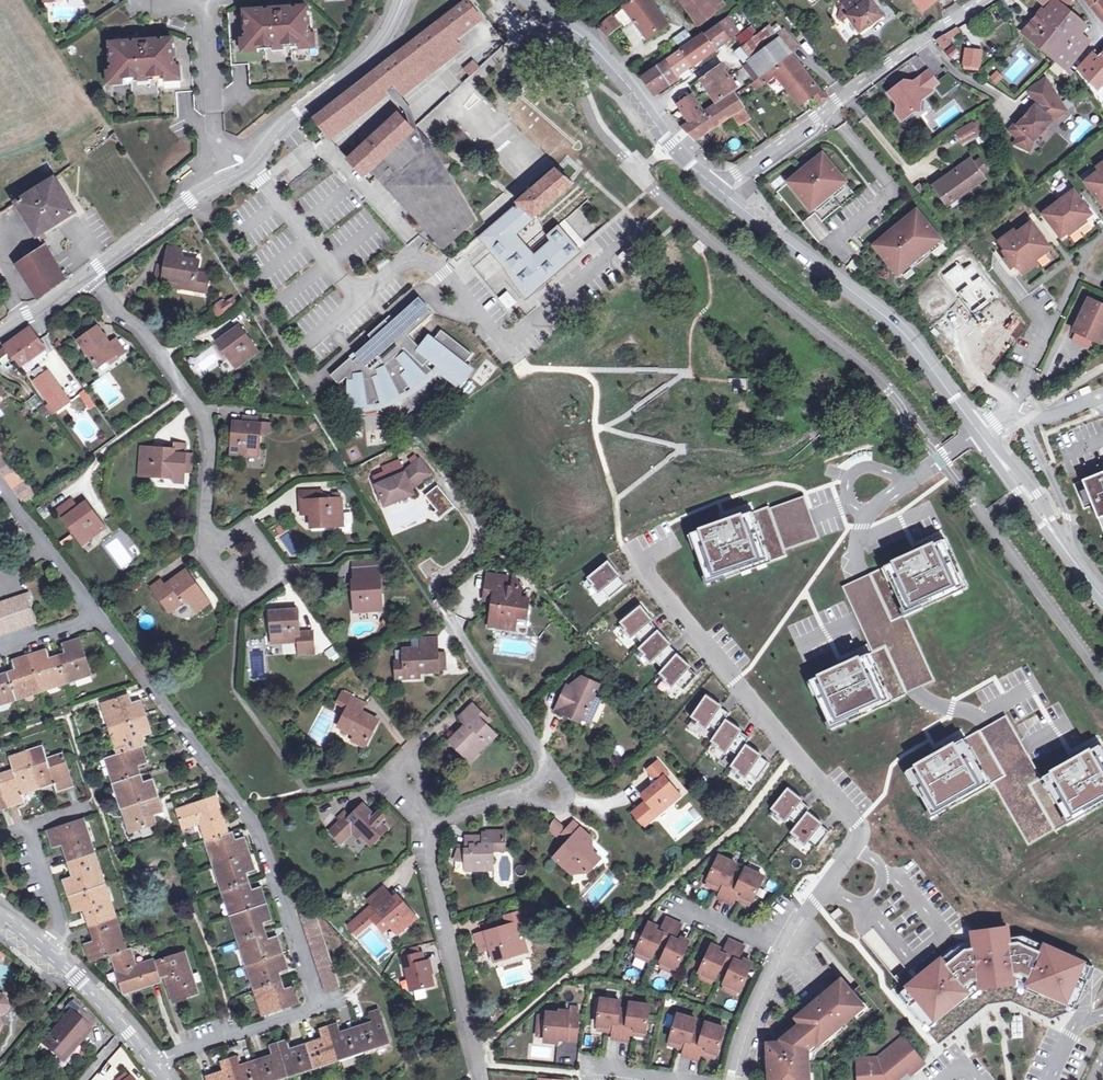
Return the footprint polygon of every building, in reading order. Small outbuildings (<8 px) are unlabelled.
[(466,0),(439,20),(378,67),(392,85),(395,90),(401,97),(415,86),(406,74),(425,59),(427,61),(454,39),(456,41),(480,19),(466,0)] [(650,0),(631,0),(616,11),(626,24),(633,18),(648,38),(668,23),(650,0)] [(720,0),(686,0),(682,2),(697,23),(723,4),(720,0)] [(843,20),(845,18),(848,16),(861,33),(884,16),(872,0),(846,0),(843,3),(844,5),(842,8),(840,12),(839,15),(843,20)] [(1064,8),(1055,0),(1054,0),(1043,15),(1041,14),(1040,16),(1038,15),(1023,33),(1049,55),(1056,61),(1067,70),(1090,42),(1081,35),(1086,29),(1083,23),(1078,19),(1064,8)] [(1102,22),(1102,0),(1084,0),(1102,22)] [(271,11),(272,16),(272,20),(282,19),(282,15),(289,15),(289,10),(271,11)] [(272,16),(245,18),(247,53),(310,49),(307,13),(289,15),(282,15),(282,19),(272,20),(272,16)] [(606,37),(619,25),(611,15),(598,26),(606,37)] [(727,16),(703,33),(704,35),(714,49),(718,46),(724,42),(730,38),(738,32),(727,16)] [(781,38),(778,35),(770,25),(760,34),(737,52),(747,64),(781,38)] [(957,27),(943,35),(948,41),(961,33),(957,27)] [(781,38),(793,53),(801,47),(786,29),(778,35),(781,38)] [(691,41),(683,31),(672,39),(680,49),(691,41)] [(714,49),(704,35),(681,51),(667,61),(658,67),(642,78),(652,92),(668,81),(677,75),(691,65),(714,49)] [(948,41),(943,35),(936,41),(944,50),(951,45),(948,41)] [(137,38),(137,42),(137,46),(147,46),(147,42),(155,41),(155,37),(137,38)] [(793,53),(781,38),(747,64),(743,67),(755,81),(773,68),(793,53)] [(406,74),(415,86),(463,49),(456,41),(454,39),(427,61),(425,59),(406,74)] [(137,46),(137,42),(130,42),(111,43),(114,80),(175,76),(173,40),(155,41),(147,42),(147,46),(137,46)] [(982,51),(966,49),(963,64),(980,66),(982,51)] [(1099,58),(1092,51),(1076,70),(1096,91),(1102,84),(1102,54),(1101,56),(1099,58)] [(820,103),(827,98),(820,90),(819,91),(793,57),(773,71),(772,69),(753,84),(757,89),(775,76),(799,105),(813,96),(820,103)] [(474,60),(463,70),(471,79),(482,69),(474,60)] [(720,66),(702,79),(710,89),(718,101),(736,88),(728,77),(720,66)] [(392,85),(378,67),(371,72),(319,113),(313,117),(328,135),(350,117),(392,85)] [(737,74),(745,85),(752,80),(744,69),(737,74)] [(927,72),(921,77),(931,90),(938,85),(927,72)] [(996,73),(991,79),(996,83),(1001,78),(996,73)] [(903,91),(899,87),(888,95),(898,108),(896,115),(903,123),(915,113),(915,106),(921,102),(931,94),(933,92),(931,90),(921,77),(919,79),(908,87),(903,91)] [(904,83),(899,87),(903,91),(908,87),(904,83)] [(1035,106),(1026,117),(1018,125),(1015,123),(1009,130),(1018,137),(1015,144),(1030,151),(1035,141),(1041,134),(1044,134),(1048,130),(1048,126),(1052,120),(1068,110),(1055,91),(1035,106)] [(732,115),(743,107),(735,94),(705,113),(704,112),(693,95),(680,105),(690,120),(691,122),(682,128),(695,140),(732,115)] [(751,117),(743,107),(732,115),(739,125),(751,117)] [(1023,114),(1015,123),(1018,125),(1026,117),(1023,114)] [(369,140),(349,159),(364,176),(371,170),(389,192),(409,182),(442,242),(476,221),(456,187),(418,145),(422,141),(414,132),(414,131),(400,115),(369,140)] [(314,120),(303,129),(316,146),(327,138),(314,120)] [(971,124),(958,132),(965,143),(978,135),(971,124)] [(802,172),(789,183),(810,209),(844,182),(822,155),(808,166),(802,172)] [(805,162),(799,168),(802,172),(808,166),(805,162)] [(933,186),(946,203),(959,193),(961,195),(984,179),(972,162),(954,175),(952,173),(933,186)] [(1097,168),(1100,172),(1086,182),(1102,204),(1102,164),(1097,168)] [(555,169),(516,202),(534,218),(571,187),(555,169)] [(14,208),(19,205),(39,236),(41,240),(47,237),(44,233),(75,213),(54,179),(25,197),(20,189),(13,193),(17,201),(12,204),(14,208)] [(1090,214),(1073,192),(1044,215),(1061,237),(1066,233),(1069,237),(1079,229),(1088,222),(1084,218),(1090,214)] [(534,218),(516,202),(475,238),(523,296),(579,249),(555,223),(544,234),(549,241),(536,252),(515,233),(534,218)] [(875,245),(897,272),(908,263),(909,264),(927,249),(926,247),(938,238),(917,211),(897,228),(891,233),(875,245)] [(894,224),(888,229),(891,233),(897,228),(894,224)] [(1006,251),(1017,268),(1023,264),(1026,268),(1036,261),(1045,254),(1042,250),(1047,246),(1031,224),(1017,235),(1014,231),(999,242),(1006,251)] [(45,246),(20,264),(42,298),(67,278),(47,245),(45,246)] [(167,248),(164,268),(162,280),(178,283),(178,288),(205,292),(207,274),(196,271),(197,262),(180,258),(181,250),(167,248)] [(1017,268),(1006,251),(1003,253),(1006,257),(1002,260),(1009,269),(1013,267),(1021,277),(1039,264),(1036,261),(1026,268),(1023,264),(1017,268)] [(154,279),(162,280),(164,268),(156,267),(154,279)] [(949,289),(958,282),(953,273),(955,272),(952,267),(940,275),(949,289)] [(1001,286),(996,290),(1001,296),(1006,292),(1001,286)] [(498,299),(509,313),(518,305),(507,292),(498,299)] [(1085,311),(1090,300),(1087,298),(1082,309),(1085,311)] [(985,299),(969,315),(981,327),(979,329),(988,338),(1006,320),(985,299)] [(1090,300),(1085,311),(1076,332),(1072,340),(1088,348),(1092,340),(1097,342),(1102,329),(1102,306),(1095,302),(1090,300)] [(336,381),(345,388),(352,380),(355,382),(348,408),(375,405),(374,402),(381,401),(382,404),(406,393),(405,390),(410,386),(412,389),(432,371),(427,366),(431,361),(438,366),(461,385),(472,371),(464,365),(472,355),(441,331),(433,341),(429,337),(419,348),(406,338),(426,313),(411,301),(391,327),(392,328),(388,333),(380,327),(366,345),(373,350),(359,368),(360,369),(356,374),(347,366),(336,381)] [(233,307),(229,302),(222,307),(220,305),(212,311),(217,318),(233,307)] [(967,317),(979,329),(981,327),(969,315),(967,317)] [(238,326),(217,341),(236,367),(257,352),(238,326)] [(0,350),(0,359),(9,353),(13,358),(19,367),(44,348),(30,328),(5,347),(0,350)] [(115,354),(117,357),(125,352),(116,340),(109,344),(97,328),(78,341),(96,367),(106,360),(115,354)] [(115,354),(106,360),(109,366),(118,360),(117,357),(115,354)] [(50,401),(62,392),(50,376),(48,373),(34,383),(48,402),(50,401)] [(279,388),(272,395),(276,399),(283,392),(279,388)] [(90,410),(97,406),(87,389),(80,393),(90,410)] [(50,401),(48,402),(49,404),(55,411),(69,401),(62,392),(50,401)] [(259,430),(260,425),(233,422),(230,454),(257,456),(259,430)] [(263,425),(263,430),(274,431),(275,424),(264,423),(263,425)] [(1007,429),(1003,433),(1007,439),(1012,436),(1007,429)] [(185,455),(186,445),(174,444),(173,451),(142,448),(139,476),(171,477),(175,482),(184,482),(184,471),(192,472),(193,455),(185,455)] [(24,504),(36,495),(0,447),(0,474),(23,505),(24,504)] [(412,489),(431,474),(419,460),(404,472),(399,461),(384,467),(386,472),(374,477),(377,484),(376,485),(386,506),(414,494),(412,489)] [(1082,480),(1098,519),(1102,516),(1102,472),(1082,480)] [(439,485),(434,489),(442,497),(434,504),(439,510),(436,512),(442,519),(445,516),(435,504),(446,494),(439,485)] [(434,489),(426,496),(434,504),(442,497),(434,489)] [(334,517),(341,516),(340,499),(322,499),(322,491),(300,492),(301,514),(310,513),(311,527),(334,526),(334,517)] [(446,494),(435,504),(445,516),(457,506),(446,494)] [(58,510),(77,537),(85,532),(90,539),(104,528),(85,503),(77,509),(70,500),(58,510)] [(768,507),(732,519),(730,514),(719,519),(720,524),(691,534),(708,583),(786,556),(768,507)] [(83,544),(90,539),(85,532),(77,537),(83,544)] [(967,586),(944,539),(924,549),(922,543),(911,550),(912,554),(870,574),(892,621),(967,586)] [(351,561),(352,571),(379,570),(378,560),(351,561)] [(607,561),(587,578),(599,594),(602,591),(609,599),(625,586),(613,572),(615,571),(607,561)] [(379,570),(352,571),(354,612),(372,612),(372,602),(381,601),(379,570)] [(185,571),(173,580),(175,582),(187,573),(185,571)] [(209,603),(187,573),(175,582),(173,580),(164,586),(160,582),(151,587),(169,611),(183,601),(201,609),(209,603)] [(519,598),(520,589),(507,587),(508,577),(487,575),(485,595),(498,596),(497,602),(493,601),(493,602),(489,627),(499,628),(512,630),(514,621),(514,617),(525,618),(528,600),(519,598)] [(507,587),(520,589),(521,586),(516,578),(508,577),(507,587)] [(35,624),(27,601),(31,599),(29,593),(0,602),(0,635),(35,624)] [(381,611),(381,601),(372,602),(372,612),(381,611)] [(657,631),(646,617),(648,615),(640,606),(619,623),(632,638),(635,635),(642,645),(638,649),(651,663),(654,660),(663,669),(658,674),(673,687),(676,684),(683,691),(697,676),(684,664),(685,662),(676,654),(664,641),(666,639),(657,631)] [(271,612),(272,635),(280,634),(281,643),(298,642),(299,654),(314,653),(313,632),(298,632),(297,611),(278,612),(273,612),(271,612)] [(272,643),(281,643),(280,634),(272,635),(272,643)] [(6,699),(8,703),(24,697),(23,694),(57,683),(58,687),(74,681),(73,677),(90,672),(79,638),(62,644),(65,652),(66,657),(50,662),(49,658),(46,650),(29,655),(12,661),(15,669),(16,674),(0,679),(0,701),(6,699)] [(421,649),(436,648),(435,638),(421,638),(421,649)] [(335,645),(325,650),(331,662),(341,657),(335,645)] [(886,645),(851,661),(849,656),(838,662),(840,667),(811,680),(833,727),(908,693),(886,645)] [(436,648),(421,649),(404,650),(405,661),(395,661),(396,679),(420,678),(420,673),(436,671),(437,669),(445,668),(444,654),(436,654),(436,648)] [(66,657),(65,652),(49,658),(50,662),(66,657)] [(15,669),(0,674),(0,679),(16,674),(15,669)] [(580,674),(573,689),(567,686),(556,710),(564,715),(566,711),(590,722),(599,701),(592,697),(598,683),(580,674)] [(341,693),(337,700),(350,707),(348,711),(339,728),(355,735),(352,740),(364,747),(377,720),(361,711),(364,704),(341,693)] [(128,704),(125,695),(101,703),(103,713),(107,712),(118,744),(113,745),(116,754),(108,757),(113,775),(109,776),(115,791),(118,790),(129,824),(126,825),(129,834),(154,825),(152,817),(155,816),(164,813),(153,780),(145,782),(141,783),(136,768),(139,766),(148,763),(142,746),(139,738),(144,737),(151,734),(140,700),(132,703),(128,704)] [(716,702),(706,695),(690,718),(707,729),(709,725),(718,731),(710,742),(726,753),(729,749),(738,756),(730,767),(746,778),(749,774),(757,780),(769,763),(754,753),(755,751),(745,744),(749,739),(734,728),(736,726),(725,719),(729,714),(714,704),(716,702)] [(335,704),(348,711),(350,707),(337,700),(335,704)] [(472,747),(477,752),(495,735),(485,724),(489,721),(472,704),(459,717),(468,727),(461,733),(459,731),(449,740),(464,755),(472,747)] [(1007,774),(981,729),(947,748),(944,743),(934,750),(936,754),(909,770),(935,815),(1007,774)] [(1102,742),(1083,753),(1080,748),(1070,755),(1072,759),(1031,783),(1057,828),(1102,802),(1102,743),(1102,742)] [(54,785),(56,792),(74,786),(63,756),(48,761),(43,746),(9,757),(14,772),(0,777),(0,811),(25,802),(23,796),(21,791),(53,781),(54,785)] [(469,760),(477,752),(472,747),(464,755),(469,760)] [(647,770),(651,775),(662,766),(658,761),(647,770)] [(141,783),(145,782),(139,766),(136,768),(141,783)] [(662,766),(651,775),(657,782),(641,795),(646,800),(633,811),(644,825),(658,814),(655,810),(661,804),(665,808),(680,795),(664,776),(668,774),(662,766)] [(21,791),(23,796),(54,785),(53,781),(21,791)] [(799,795),(789,788),(773,809),(788,821),(791,817),(799,824),(793,832),(808,844),(811,841),(819,847),(831,831),(817,820),(819,818),(809,811),(812,808),(797,797),(799,795)] [(233,841),(230,833),(225,817),(221,818),(214,799),(177,811),(182,830),(199,825),(207,849),(210,848),(221,882),(218,883),(223,899),(226,898),(238,932),(235,933),(239,948),(242,947),(254,982),(251,983),(256,998),(259,997),(265,1015),(299,1004),(294,986),(286,989),(282,990),(277,974),(281,973),(289,970),(278,936),(269,938),(265,939),(260,924),(264,923),(272,921),(261,887),(253,889),(249,891),(244,875),(247,874),(256,871),(244,837),(237,839),(233,841)] [(655,810),(658,814),(665,808),(661,804),(655,810)] [(356,830),(361,835),(370,844),(386,828),(363,805),(350,818),(344,813),(338,818),(340,821),(330,831),(342,843),(351,834),(356,830)] [(97,941),(93,942),(85,945),(90,962),(111,955),(122,990),(149,982),(150,986),(161,982),(159,978),(167,976),(174,998),(186,995),(187,998),(199,994),(186,952),(154,962),(153,960),(136,965),(131,948),(124,951),(116,925),(118,924),(114,910),(111,911),(95,861),(98,860),(93,844),(90,844),(81,820),(47,831),(52,849),(62,846),(66,845),(77,876),(72,877),(63,880),(74,914),(83,911),(88,910),(97,941)] [(564,833),(566,830),(555,820),(550,828),(560,837),(564,833)] [(586,848),(591,842),(585,836),(587,834),(574,822),(566,830),(564,833),(570,840),(554,857),(571,874),(577,868),(583,867),(588,871),(600,859),(591,849),(589,851),(586,848)] [(483,839),(483,836),(465,836),(465,844),(460,844),(455,861),(466,861),(465,871),(484,871),(483,866),(487,863),(492,863),(492,844),(505,843),(504,825),(488,826),(488,832),(488,839),(483,839)] [(356,830),(351,834),(357,839),(361,835),(356,830)] [(66,845),(62,846),(72,877),(77,876),(66,845)] [(730,865),(712,857),(702,880),(712,885),(714,882),(717,883),(714,891),(711,898),(727,905),(734,891),(737,892),(736,895),(747,900),(757,877),(739,869),(734,879),(726,875),(728,870),(730,865)] [(736,874),(728,870),(726,875),(734,879),(736,874)] [(253,889),(247,874),(244,875),(249,891),(253,889)] [(712,885),(702,880),(699,885),(714,891),(717,883),(714,882),(712,885)] [(376,902),(368,909),(374,915),(385,929),(391,923),(399,917),(407,926),(418,916),(404,900),(401,903),(396,896),(385,884),(371,897),(376,902)] [(734,891),(730,899),(745,905),(747,900),(736,895),(737,892),(734,891)] [(398,894),(396,896),(401,903),(404,900),(398,894)] [(845,912),(841,908),(833,914),(837,919),(845,912)] [(368,909),(360,916),(366,922),(374,915),(368,909)] [(88,910),(83,911),(93,942),(97,941),(88,910)] [(324,936),(328,935),(335,933),(319,914),(317,915),(315,910),(300,915),(325,992),(340,987),(326,942),(324,936)] [(495,948),(498,960),(527,951),(520,928),(527,926),(523,911),(505,916),(508,926),(479,935),(483,951),(490,949),(495,948)] [(366,922),(360,916),(351,924),(357,930),(366,922)] [(399,932),(407,926),(399,917),(391,923),(399,932)] [(649,927),(641,924),(629,950),(630,951),(644,957),(645,957),(649,948),(651,944),(659,948),(657,952),(653,961),(654,961),(669,968),(681,942),(673,938),(672,941),(668,940),(670,937),(675,925),(658,918),(653,929),(652,932),(648,930),(649,927)] [(895,978),(900,984),(895,988),(938,1042),(987,1003),(1012,1000),(1053,1019),(1076,1010),(1084,990),(1085,990),(1088,982),(1086,981),(1091,969),(1062,956),(1032,942),(1024,938),(1013,937),(1007,938),(1005,928),(974,932),(958,918),(901,965),(905,969),(895,978)] [(265,939),(269,938),(264,923),(260,924),(265,939)] [(712,948),(704,945),(692,971),(693,971),(707,977),(708,978),(712,969),(714,964),(723,968),(720,973),(717,982),(718,982),(731,988),(732,989),(744,962),(735,958),(734,962),(731,960),(733,957),(737,946),(720,939),(715,950),(714,953),(711,951),(712,948)] [(659,948),(651,944),(649,948),(657,952),(659,948)] [(422,951),(402,955),(404,965),(406,964),(411,988),(433,983),(428,959),(424,959),(422,951)] [(644,957),(630,951),(627,956),(642,962),(644,957)] [(669,968),(654,961),(652,967),(666,973),(669,968)] [(714,964),(712,969),(720,973),(723,968),(714,964)] [(629,967),(625,978),(634,981),(638,971),(629,967)] [(705,982),(707,977),(693,971),(691,976),(705,982)] [(286,989),(281,973),(277,974),(282,990),(286,989)] [(844,989),(835,977),(822,987),(820,985),(814,990),(815,991),(808,997),(809,999),(790,1014),(795,1019),(776,1035),(774,1032),(773,1034),(769,1040),(769,1042),(763,1043),(763,1054),(764,1067),(765,1078),(767,1078),(768,1079),(797,1079),(797,1075),(802,1075),(801,1058),(800,1046),(809,1038),(811,1040),(834,1019),(846,1011),(855,1003),(844,989)] [(731,988),(718,982),(715,987),(729,993),(731,988)] [(855,1003),(846,1011),(850,1016),(863,1005),(858,1000),(847,986),(844,989),(855,1003)] [(417,992),(418,1000),(428,998),(427,990),(417,992)] [(613,1002),(593,1000),(590,1025),(602,1026),(602,1023),(606,1023),(606,1027),(605,1032),(604,1039),(622,1041),(623,1034),(624,1026),(628,1026),(627,1029),(639,1031),(642,1006),(622,1003),(621,1009),(621,1014),(612,1013),(612,1008),(613,1002)] [(74,1018),(88,1029),(95,1021),(81,1009),(74,1018)] [(365,1052),(390,1043),(380,1010),(369,1013),(372,1020),(373,1024),(341,1035),(340,1031),(338,1024),(320,1030),(322,1037),(323,1041),(291,1051),(290,1047),(287,1040),(270,1046),(272,1053),(274,1057),(241,1068),(240,1064),(237,1056),(220,1063),(223,1070),(224,1074),(207,1079),(279,1079),(365,1052)] [(538,1037),(538,1041),(551,1042),(552,1039),(570,1040),(572,1016),(562,1015),(562,1013),(552,1012),(552,1015),(540,1014),(540,1018),(538,1037)] [(73,1044),(76,1047),(90,1031),(88,1029),(74,1018),(69,1013),(43,1043),(59,1057),(60,1058),(73,1044)] [(690,1019),(670,1014),(663,1038),(674,1041),(675,1038),(679,1039),(677,1048),(675,1054),(692,1060),(694,1053),(696,1045),(700,1046),(699,1049),(711,1052),(718,1028),(699,1022),(697,1028),(695,1032),(687,1030),(688,1025),(690,1019)] [(538,1037),(540,1018),(532,1017),(531,1037),(538,1037)] [(801,1058),(807,1057),(807,1049),(813,1043),(816,1045),(840,1025),(834,1019),(811,1040),(809,1038),(800,1046),(801,1058)] [(373,1024),(372,1020),(340,1031),(341,1035),(373,1024)] [(602,1026),(590,1025),(589,1030),(605,1032),(606,1027),(606,1023),(602,1023),(602,1026)] [(628,1026),(624,1026),(623,1034),(639,1036),(639,1031),(627,1029),(628,1026)] [(322,1037),(290,1047),(291,1051),(323,1041),(322,1037)] [(674,1041),(663,1038),(661,1043),(677,1048),(679,1039),(675,1038),(674,1041)] [(907,1071),(910,1075),(925,1063),(904,1038),(879,1059),(857,1060),(858,1079),(897,1079),(907,1071)] [(390,1043),(365,1052),(366,1055),(377,1052),(378,1055),(389,1051),(387,1048),(391,1047),(390,1043)] [(64,1061),(76,1047),(73,1044),(60,1058),(64,1061)] [(700,1046),(696,1045),(694,1053),(709,1057),(711,1052),(699,1049),(700,1046)] [(274,1057),(272,1053),(240,1064),(241,1068),(274,1057)] [(206,1075),(207,1079),(224,1074),(223,1070),(206,1075)]
